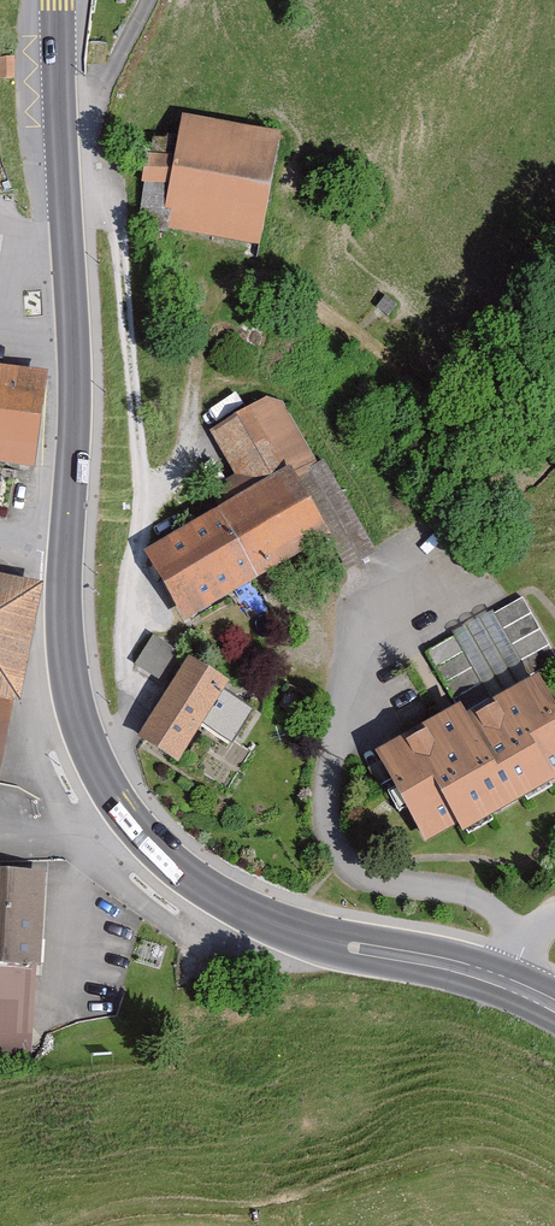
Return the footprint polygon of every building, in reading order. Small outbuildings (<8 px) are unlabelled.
[(14,62),(0,62),(0,82),(13,82),(14,62)] [(276,144),(184,128),(177,166),(146,161),(140,194),(171,199),(164,237),(257,253),(276,144)] [(0,371),(0,468),(24,471),(36,375),(0,371)] [(205,438),(229,480),(201,496),(210,512),(135,554),(175,625),(318,545),(335,575),(368,556),(316,463),(310,466),(273,400),(205,438)] [(7,707),(12,707),(32,587),(0,582),(0,747),(7,707)] [(471,626),(433,648),(460,693),(488,677),(472,649),(481,644),(471,626)] [(175,656),(150,641),(133,671),(158,685),(175,656)] [(219,688),(181,664),(130,743),(168,768),(219,688)] [(523,679),(456,718),(451,708),(364,759),(418,850),(449,832),(452,836),(539,785),(544,793),(554,786),(554,732),(523,679)] [(0,876),(0,1067),(33,1067),(34,969),(39,969),(40,877),(0,876)]
